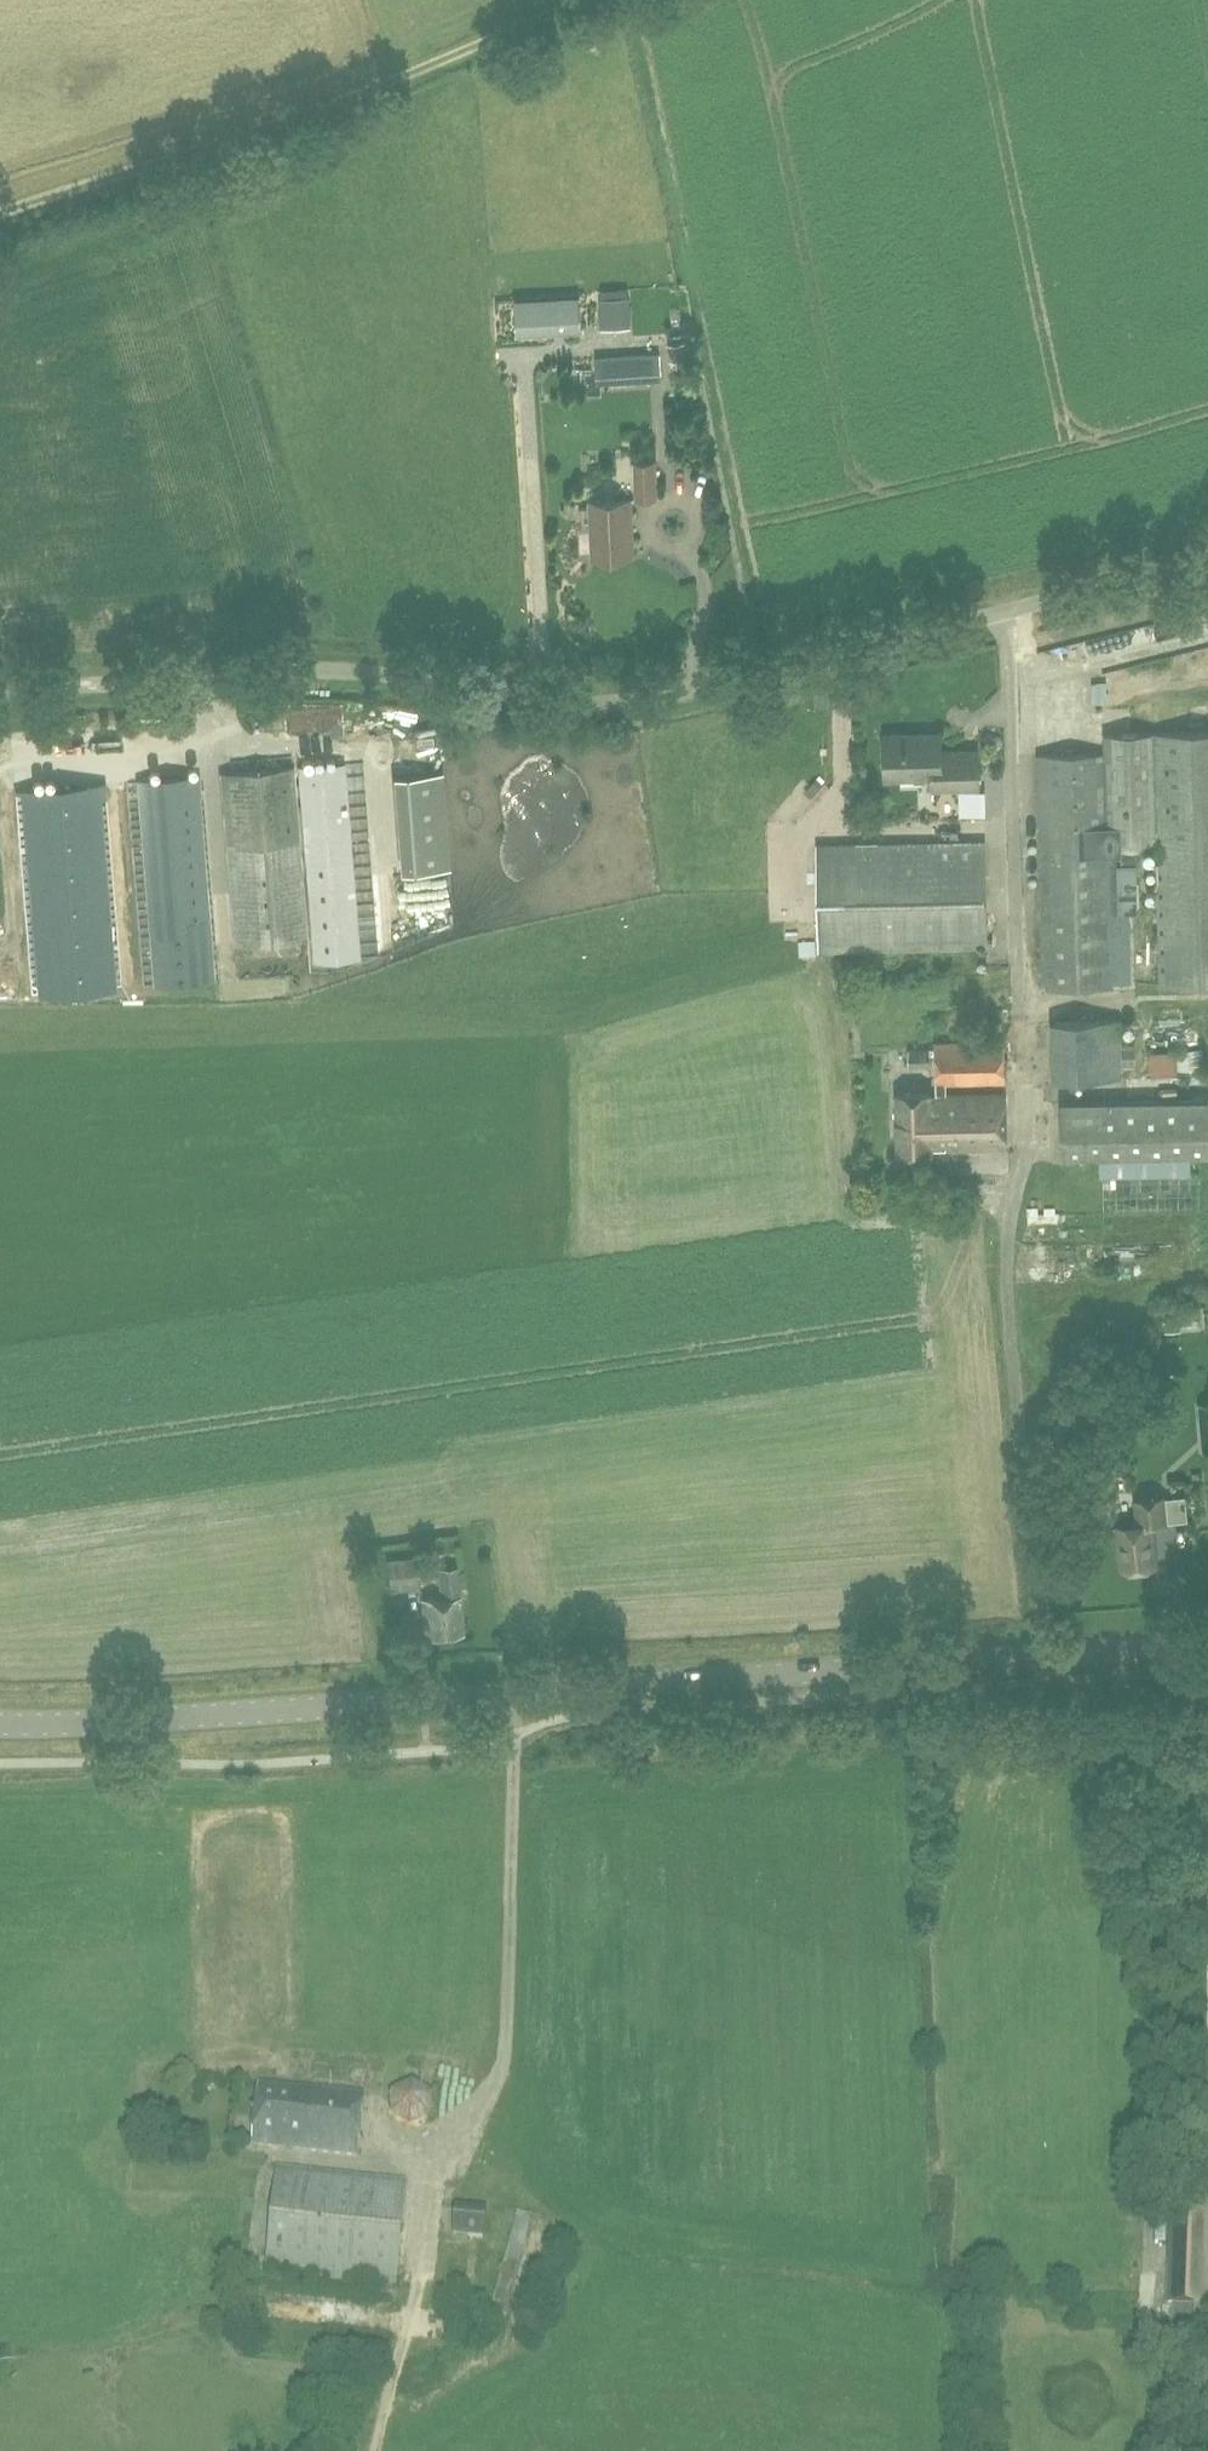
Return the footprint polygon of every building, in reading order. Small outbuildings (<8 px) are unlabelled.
[(541,332),(570,330),(568,301),(510,305),(512,325),(541,323),(541,332)] [(660,353),(617,356),(618,384),(661,381),(660,353)] [(685,471),(686,459),(663,458),(662,486),(699,487),(699,471),(685,471)] [(636,500),(658,498),(656,462),(634,463),(636,500)] [(590,502),(593,559),(634,557),(631,500),(590,502)] [(1154,733),(1105,734),(1106,754),(1108,845),(1112,986),(1121,986),(1119,913),(1139,912),(1137,852),(1128,852),(1127,845),(1157,844),(1161,985),(1207,983),(1207,731),(1154,733)] [(942,751),(942,733),(885,735),(886,778),(933,777),(933,789),(980,787),(979,750),(942,751)] [(1112,986),(1108,845),(1106,754),(1037,756),(1044,988),(1112,986)] [(300,767),(315,962),(359,958),(343,764),(300,767)] [(308,940),(299,842),(293,769),(223,774),(237,946),(308,940)] [(443,769),(395,772),(401,873),(449,871),(443,769)] [(138,781),(150,928),(155,986),(215,981),(198,776),(138,781)] [(90,799),(106,798),(105,784),(33,790),(50,994),(106,990),(90,799)] [(985,841),(817,844),(819,951),(987,947),(985,841)] [(1116,1020),(1054,1020),(1055,1079),(1117,1079),(1116,1020)] [(1197,1047),(1158,1049),(1157,1032),(1140,1033),(1142,1078),(1198,1076),(1197,1047)] [(1004,1041),(936,1042),(937,1096),(931,1096),(931,1093),(896,1093),(898,1154),(932,1153),(932,1148),(1006,1147),(1005,1095),(946,1096),(946,1083),(1005,1082),(1004,1041)] [(1063,1104),(1064,1158),(1207,1155),(1207,1101),(1063,1104)] [(1194,1331),(1195,1346),(1207,1345),(1207,1329),(1194,1331)] [(1119,1529),(1123,1569),(1155,1566),(1151,1524),(1167,1522),(1164,1495),(1135,1498),(1137,1527),(1119,1529)] [(390,1591),(419,1588),(416,1556),(387,1560),(390,1591)] [(421,1599),(424,1635),(464,1633),(460,1567),(438,1568),(440,1597),(421,1599)] [(413,2079),(378,2093),(392,2128),(427,2115),(413,2079)] [(258,2084),(252,2145),(357,2156),(364,2094),(258,2084)] [(407,2181),(277,2166),(266,2269),(395,2283),(407,2181)] [(482,2237),(487,2207),(456,2203),(454,2235),(482,2237)] [(1167,2304),(1196,2305),(1199,2210),(1170,2209),(1167,2304)] [(511,2275),(522,2242),(506,2236),(495,2270),(511,2275)]
